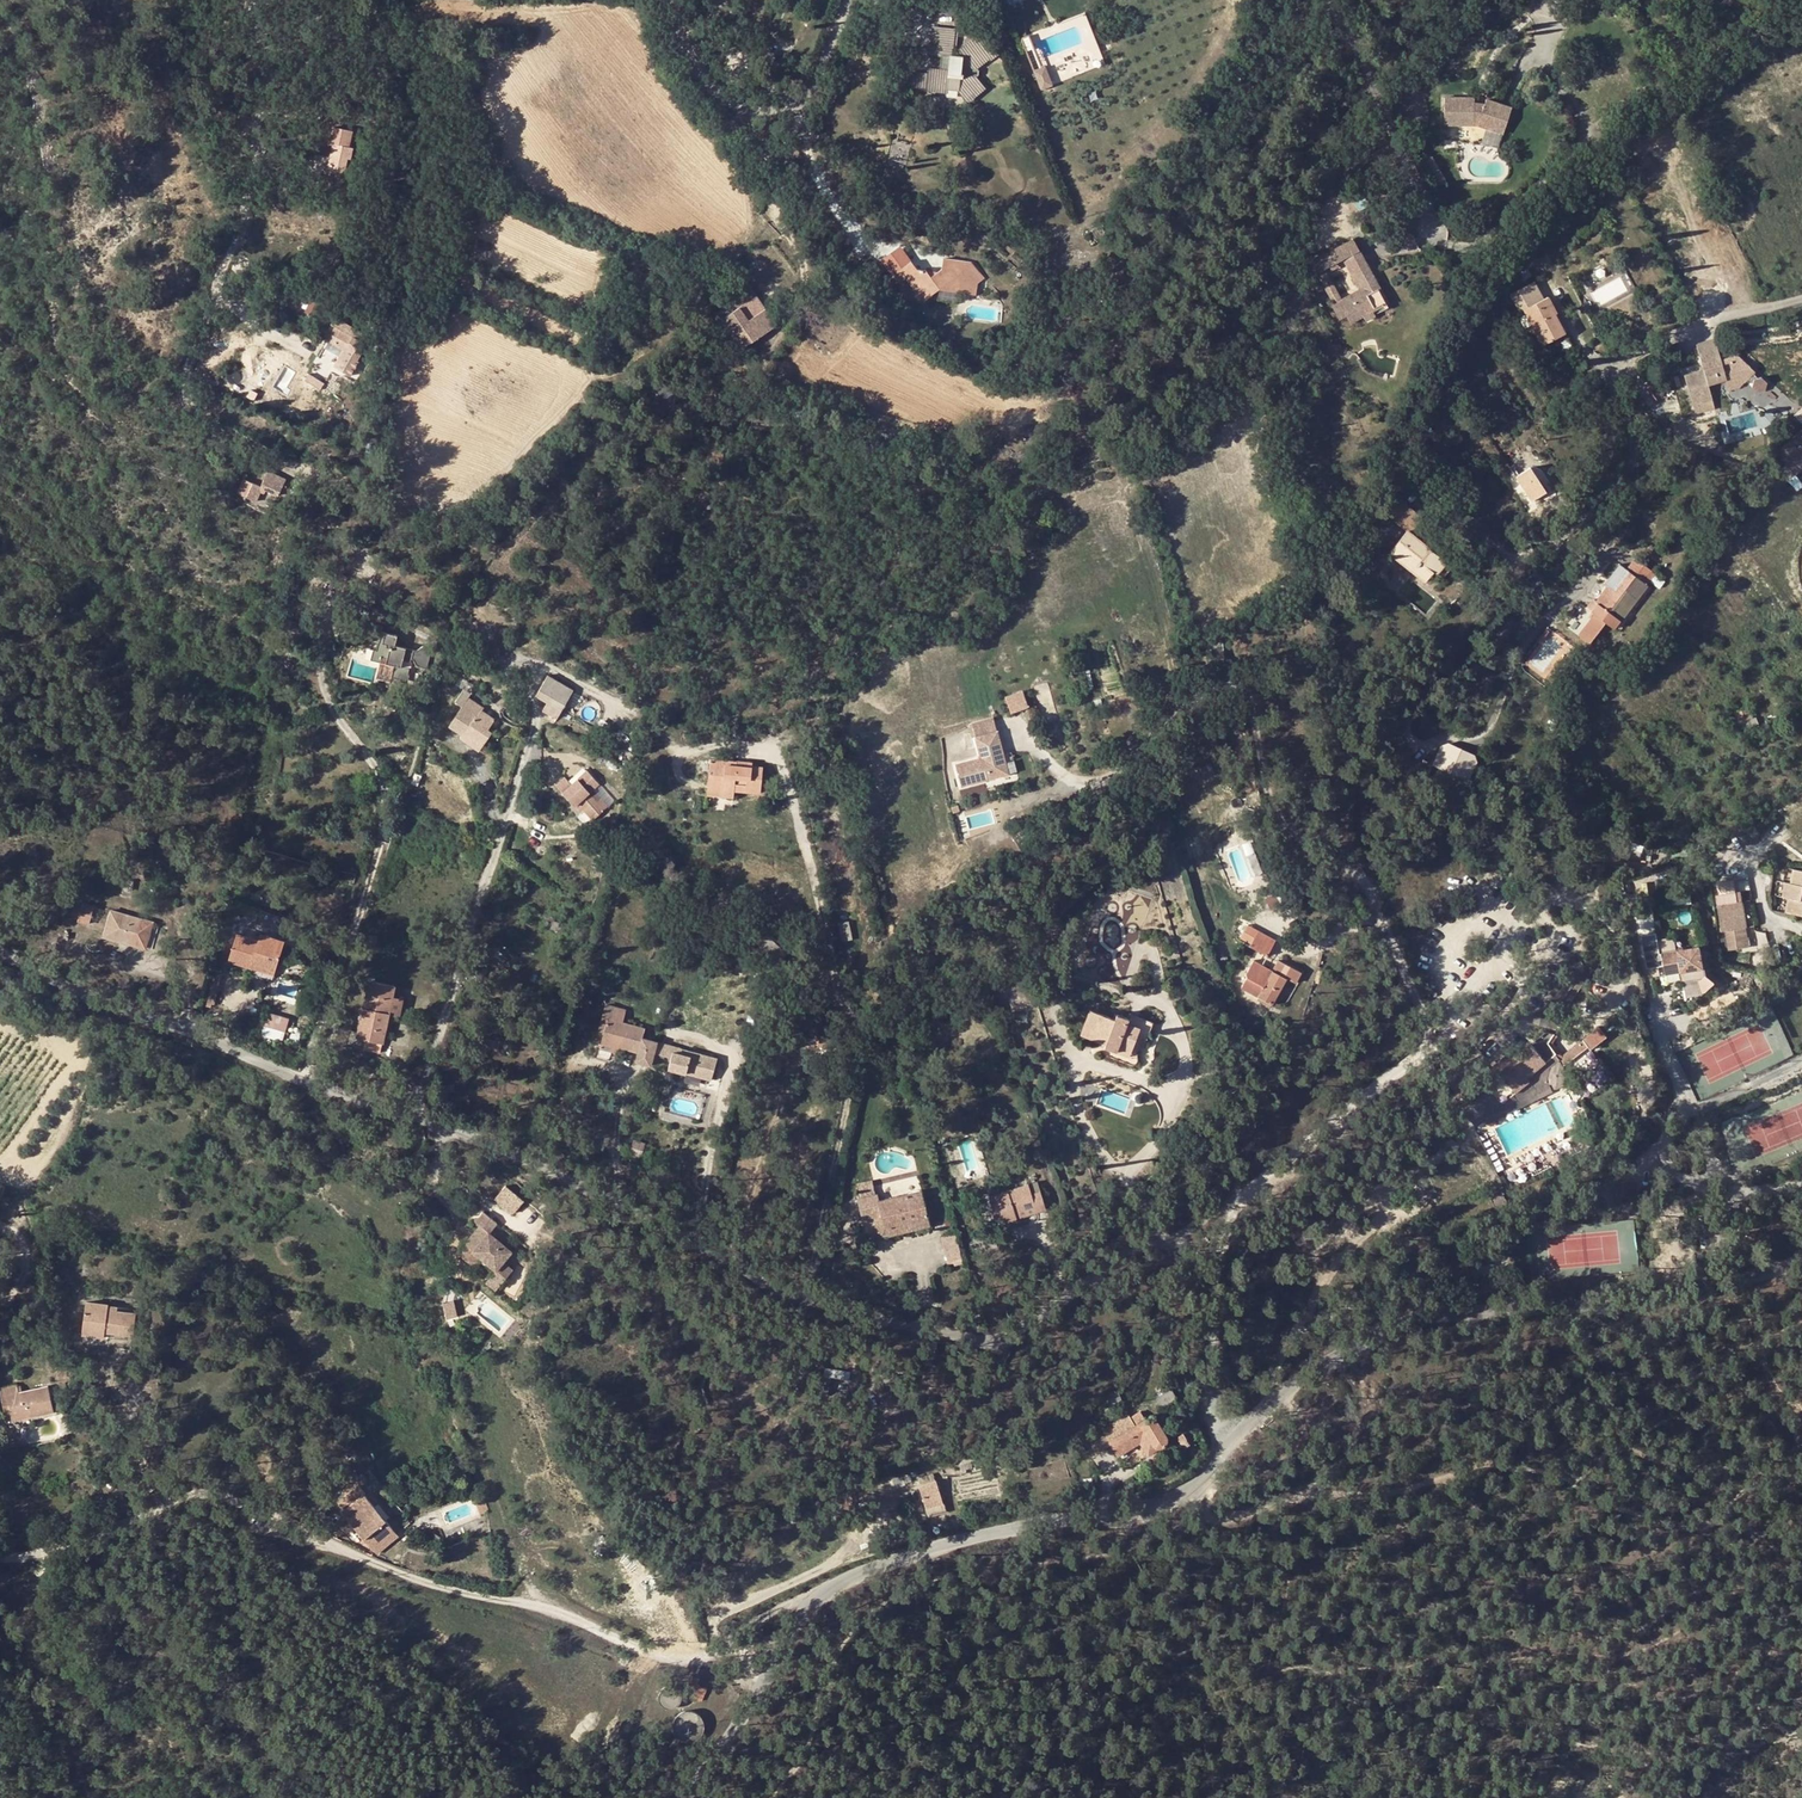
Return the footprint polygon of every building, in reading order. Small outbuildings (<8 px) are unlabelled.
[(934,27),(932,55),(942,55),(950,56),(949,71),(940,69),(929,68),(929,73),(927,89),(960,92),(966,99),(982,85),(976,77),(976,68),(997,53),(983,35),(960,51),(964,56),(952,55),(954,29),(934,27)] [(1043,70),(1029,35),(1022,38),(1041,89),(1052,84),(1046,69),(1043,70)] [(950,56),(942,55),(940,69),(949,71),(950,56)] [(908,73),(907,87),(927,89),(929,73),(908,71),(908,73)] [(897,86),(907,87),(908,73),(899,72),(897,86)] [(1468,102),(1438,101),(1438,127),(1472,127),(1497,135),(1506,109),(1481,101),(1479,106),(1467,105),(1468,102)] [(320,153),(330,153),(330,125),(320,125),(320,153)] [(333,144),(328,167),(344,170),(347,158),(351,159),(353,148),(333,144)] [(1370,205),(1364,196),(1354,202),(1359,210),(1370,205)] [(1337,262),(1343,259),(1347,257),(1360,250),(1353,238),(1309,262),(1315,274),(1317,273),(1325,269),(1330,266),(1337,262)] [(881,260),(893,276),(912,261),(900,246),(881,260)] [(1352,267),(1365,260),(1360,250),(1347,257),(1352,267)] [(1347,257),(1343,259),(1360,290),(1363,288),(1352,267),(1347,257)] [(931,278),(927,271),(917,269),(912,261),(893,276),(899,284),(906,278),(911,285),(926,287),(932,295),(939,289),(959,292),(961,281),(957,276),(962,272),(964,261),(944,258),(942,268),(937,272),(931,278)] [(1347,315),(1351,323),(1364,316),(1373,311),(1389,303),(1365,260),(1352,267),(1363,288),(1360,290),(1343,299),(1334,304),(1332,305),(1340,319),(1347,315)] [(1340,267),(1337,262),(1330,266),(1332,271),(1340,267)] [(1325,269),(1317,273),(1334,304),(1343,299),(1325,269)] [(1544,299),(1535,281),(1511,294),(1520,311),(1525,309),(1543,344),(1565,333),(1555,314),(1558,313),(1549,296),(1544,299)] [(754,316),(764,310),(755,296),(737,309),(746,321),(754,316)] [(765,333),(775,325),(764,310),(754,316),(765,333)] [(1373,311),(1364,316),(1367,321),(1376,316),(1373,311)] [(754,316),(746,321),(731,332),(742,349),(765,333),(754,316)] [(352,377),(360,362),(358,361),(354,359),(357,353),(356,352),(361,341),(363,342),(366,335),(361,332),(361,333),(342,323),(339,328),(336,327),(328,341),(336,346),(343,349),(333,366),(352,377)] [(378,333),(386,334),(387,330),(387,325),(379,325),(378,333)] [(1758,377),(1757,376),(1753,374),(1756,371),(1737,354),(1728,356),(1729,357),(1730,361),(1722,364),(1721,359),(1715,339),(1696,344),(1704,370),(1685,375),(1694,406),(1713,400),(1709,385),(1726,380),(1729,391),(1740,387),(1749,379),(1754,383),(1752,387),(1758,392),(1766,390),(1768,382),(1761,376),(1758,377)] [(336,346),(328,341),(325,345),(333,349),(336,346)] [(1549,419),(1545,413),(1541,415),(1544,421),(1549,419)] [(1429,438),(1423,429),(1415,435),(1420,443),(1429,438)] [(1801,453),(1790,440),(1776,452),(1787,466),(1788,465),(1801,454),(1801,453)] [(1794,471),(1801,464),(1801,456),(1801,454),(1788,465),(1794,471)] [(1516,464),(1511,457),(1506,460),(1511,467),(1516,464)] [(1530,468),(1517,476),(1533,500),(1545,491),(1530,468)] [(266,476),(261,487),(262,488),(280,495),(285,484),(281,482),(282,478),(268,473),(267,476),(266,476)] [(262,488),(261,487),(253,483),(247,497),(256,500),(262,488)] [(1438,575),(1447,562),(1448,562),(1423,543),(1410,532),(1413,529),(1422,517),(1401,501),(1389,516),(1407,531),(1390,553),(1426,581),(1434,571),(1438,575)] [(1410,532),(1423,543),(1426,539),(1413,529),(1410,532)] [(1596,602),(1586,595),(1581,602),(1583,604),(1567,626),(1589,643),(1596,634),(1587,628),(1596,615),(1605,622),(1616,629),(1647,585),(1656,573),(1636,558),(1627,570),(1625,568),(1610,588),(1607,586),(1596,602)] [(1447,562),(1438,575),(1443,578),(1453,566),(1447,562)] [(1625,568),(1619,564),(1604,584),(1607,586),(1610,588),(1625,568)] [(969,615),(965,612),(961,614),(960,619),(964,621),(968,620),(969,615)] [(1587,628),(1596,634),(1605,622),(1596,615),(1587,628)] [(382,627),(361,622),(357,639),(364,641),(364,639),(378,643),(377,651),(373,650),(371,659),(381,662),(395,665),(392,676),(401,679),(400,681),(409,683),(410,675),(408,674),(409,668),(404,667),(405,660),(411,662),(413,650),(395,645),(397,636),(382,632),(382,627)] [(1211,651),(1224,650),(1223,641),(1211,642),(1211,651)] [(1224,650),(1211,651),(1212,665),(1225,664),(1224,650)] [(395,665),(381,662),(377,678),(390,682),(392,676),(395,665)] [(543,711),(557,719),(573,691),(547,676),(536,696),(547,703),(543,711)] [(1024,688),(1006,694),(1011,712),(1030,706),(1024,688)] [(478,715),(482,710),(483,708),(468,698),(463,705),(478,715)] [(465,732),(484,745),(493,732),(489,729),(496,719),(482,710),(478,715),(463,705),(449,726),(463,735),(465,732)] [(1749,727),(1747,721),(1753,718),(1749,707),(1736,712),(1740,723),(1741,723),(1744,729),(1749,727)] [(1747,721),(1749,727),(1759,723),(1756,717),(1753,718),(1747,721)] [(996,723),(973,728),(978,743),(1000,737),(996,723)] [(465,732),(463,735),(461,738),(480,751),(484,745),(465,732)] [(1012,780),(1000,737),(978,743),(983,763),(959,769),(964,791),(1012,780)] [(386,752),(403,764),(411,751),(394,740),(386,752)] [(1417,759),(1405,745),(1393,755),(1404,769),(1417,759)] [(1163,762),(1159,752),(1139,760),(1143,770),(1163,762)] [(1455,763),(1445,758),(1442,765),(1443,766),(1441,772),(1457,780),(1459,776),(1468,780),(1474,766),(1468,764),(1469,760),(1459,755),(1455,763)] [(723,793),(723,789),(735,790),(761,793),(763,766),(752,765),(752,766),(737,765),(737,760),(711,758),(708,791),(723,793)] [(421,776),(415,774),(411,783),(417,785),(421,776)] [(573,794),(580,801),(594,789),(587,781),(573,794)] [(594,789),(580,801),(594,819),(610,806),(594,789)] [(723,793),(708,791),(707,796),(734,798),(735,790),(723,789),(723,793)] [(1746,830),(1750,836),(1757,832),(1753,826),(1746,830)] [(1792,870),(1790,883),(1784,882),(1781,897),(1786,897),(1785,912),(1801,915),(1801,900),(1801,895),(1801,871),(1792,870)] [(704,895),(690,882),(680,894),(693,907),(704,895)] [(1733,893),(1715,896),(1721,931),(1724,930),(1727,949),(1746,946),(1740,901),(1735,902),(1733,893)] [(704,895),(693,907),(702,914),(713,901),(705,894),(704,895)] [(94,906),(83,903),(79,920),(89,924),(94,906)] [(153,922),(111,911),(104,936),(146,947),(153,922)] [(267,924),(239,913),(236,921),(263,932),(267,924)] [(690,923),(695,917),(690,913),(685,918),(690,923)] [(1268,955),(1276,941),(1258,931),(1251,945),(1259,950),(1268,955)] [(1572,938),(1559,931),(1554,941),(1567,948),(1572,938)] [(251,968),(252,964),(275,971),(284,941),(260,934),(258,941),(237,934),(229,961),(251,968)] [(1645,948),(1659,948),(1657,935),(1645,935),(1645,948)] [(1664,974),(1702,967),(1698,946),(1660,952),(1664,974)] [(1659,948),(1645,948),(1647,966),(1660,965),(1659,948)] [(1268,955),(1259,950),(1254,961),(1263,966),(1268,955)] [(1297,983),(1302,972),(1279,961),(1271,975),(1268,973),(1270,969),(1263,966),(1254,961),(1246,974),(1247,978),(1265,987),(1260,996),(1273,1003),(1286,977),(1297,983)] [(252,964),(251,968),(274,975),(275,971),(252,964)] [(221,977),(214,975),(207,1002),(212,1003),(215,1004),(221,977)] [(392,997),(395,986),(370,981),(358,1037),(383,1043),(389,1015),(392,997)] [(392,997),(389,1015),(400,1018),(404,999),(392,997)] [(653,1056),(660,1032),(624,1022),(626,1012),(605,1006),(603,1016),(608,1018),(604,1032),(602,1042),(620,1047),(653,1056)] [(1128,1024),(1129,1019),(1128,1019),(1117,1014),(1115,1019),(1090,1010),(1081,1035),(1101,1042),(1107,1044),(1105,1048),(1117,1052),(1119,1047),(1131,1052),(1139,1028),(1128,1024)] [(268,1012),(264,1025),(286,1031),(289,1019),(268,1012)] [(1027,1015),(1013,1012),(1012,1019),(1026,1022),(1027,1015)] [(608,1018),(603,1016),(599,1031),(604,1032),(608,1018)] [(1602,1026),(1583,1036),(1591,1052),(1610,1042),(1602,1026)] [(1546,1061),(1558,1051),(1552,1044),(1556,1033),(1545,1033),(1517,1056),(1512,1051),(1497,1063),(1503,1070),(1499,1073),(1502,1076),(1462,1110),(1475,1125),(1513,1095),(1520,1103),(1536,1090),(1526,1077),(1546,1061)] [(832,1042),(822,1038),(819,1045),(829,1049),(832,1042)] [(620,1047),(602,1042),(600,1049),(619,1053),(620,1047)] [(1119,1047),(1117,1052),(1117,1053),(1129,1058),(1131,1052),(1119,1047)] [(1558,1051),(1546,1061),(1550,1067),(1562,1056),(1558,1051)] [(644,1144),(633,1141),(629,1154),(640,1158),(644,1144)] [(1032,1193),(1040,1190),(1037,1182),(1029,1184),(1032,1193)] [(513,1214),(525,1200),(507,1184),(495,1197),(513,1214)] [(998,1204),(1000,1210),(1005,1223),(1018,1219),(1016,1213),(1036,1206),(1038,1212),(1047,1210),(1040,1190),(1032,1193),(1029,1184),(989,1197),(992,1206),(998,1204)] [(886,1237),(930,1226),(922,1191),(880,1201),(878,1194),(858,1199),(868,1241),(886,1237)] [(1552,1203),(1549,1196),(1547,1193),(1537,1198),(1531,1201),(1536,1211),(1552,1203)] [(998,1204),(992,1206),(994,1213),(1000,1210),(998,1204)] [(1016,1213),(1018,1219),(1038,1212),(1036,1206),(1016,1213)] [(464,1251),(472,1257),(489,1272),(482,1281),(491,1288),(506,1267),(499,1262),(507,1251),(482,1231),(490,1221),(478,1211),(470,1222),(472,1224),(463,1236),(471,1243),(464,1251)] [(471,1243),(463,1236),(451,1252),(466,1264),(472,1257),(464,1251),(471,1243)] [(956,1269),(956,1267),(955,1259),(954,1249),(939,1250),(940,1269),(956,1269)] [(447,1316),(457,1314),(455,1300),(445,1302),(447,1316)] [(86,1302),(83,1331),(105,1333),(133,1336),(135,1313),(118,1312),(107,1311),(108,1306),(108,1304),(86,1302)] [(936,1350),(937,1342),(930,1341),(928,1349),(936,1350)] [(846,1381),(847,1369),(827,1367),(826,1380),(846,1381)] [(12,1413),(13,1420),(53,1411),(48,1387),(19,1393),(18,1385),(0,1388),(0,1393),(2,1400),(8,1399),(12,1413)] [(1121,1395),(1116,1385),(1106,1391),(1110,1400),(1121,1395)] [(8,1399),(2,1400),(5,1414),(12,1413),(8,1399)] [(1147,1437),(1156,1449),(1157,1449),(1160,1448),(1163,1446),(1166,1444),(1167,1441),(1167,1438),(1167,1435),(1155,1416),(1146,1421),(1140,1411),(1128,1418),(1126,1415),(1101,1430),(1117,1455),(1140,1442),(1147,1437)] [(1176,1437),(1183,1448),(1190,1444),(1183,1433),(1176,1437)] [(1140,1442),(1148,1454),(1156,1449),(1147,1437),(1140,1442)] [(935,1470),(921,1472),(923,1488),(938,1485),(935,1470)] [(375,1545),(392,1529),(361,1494),(364,1491),(358,1485),(338,1502),(344,1508),(340,1511),(363,1538),(367,1535),(375,1545)] [(475,1503),(484,1500),(481,1493),(472,1497),(475,1503)] [(484,1500),(475,1503),(479,1514),(488,1510),(484,1500)] [(375,1545),(380,1551),(398,1536),(392,1529),(375,1545)] [(367,1535),(363,1538),(377,1554),(380,1551),(375,1545),(367,1535)] [(214,1661),(218,1674),(234,1669),(230,1655),(214,1661)] [(626,1665),(628,1659),(621,1656),(619,1662),(626,1665)] [(699,1680),(689,1676),(686,1686),(695,1690),(699,1680)] [(702,1718),(698,1715),(694,1712),(689,1711),(683,1712),(679,1714),(675,1718),(673,1723),(672,1728),(674,1733),(676,1738),(681,1741),(686,1743),(691,1743),(696,1741),(700,1738),(703,1733),(704,1728),(704,1723),(702,1718)]
